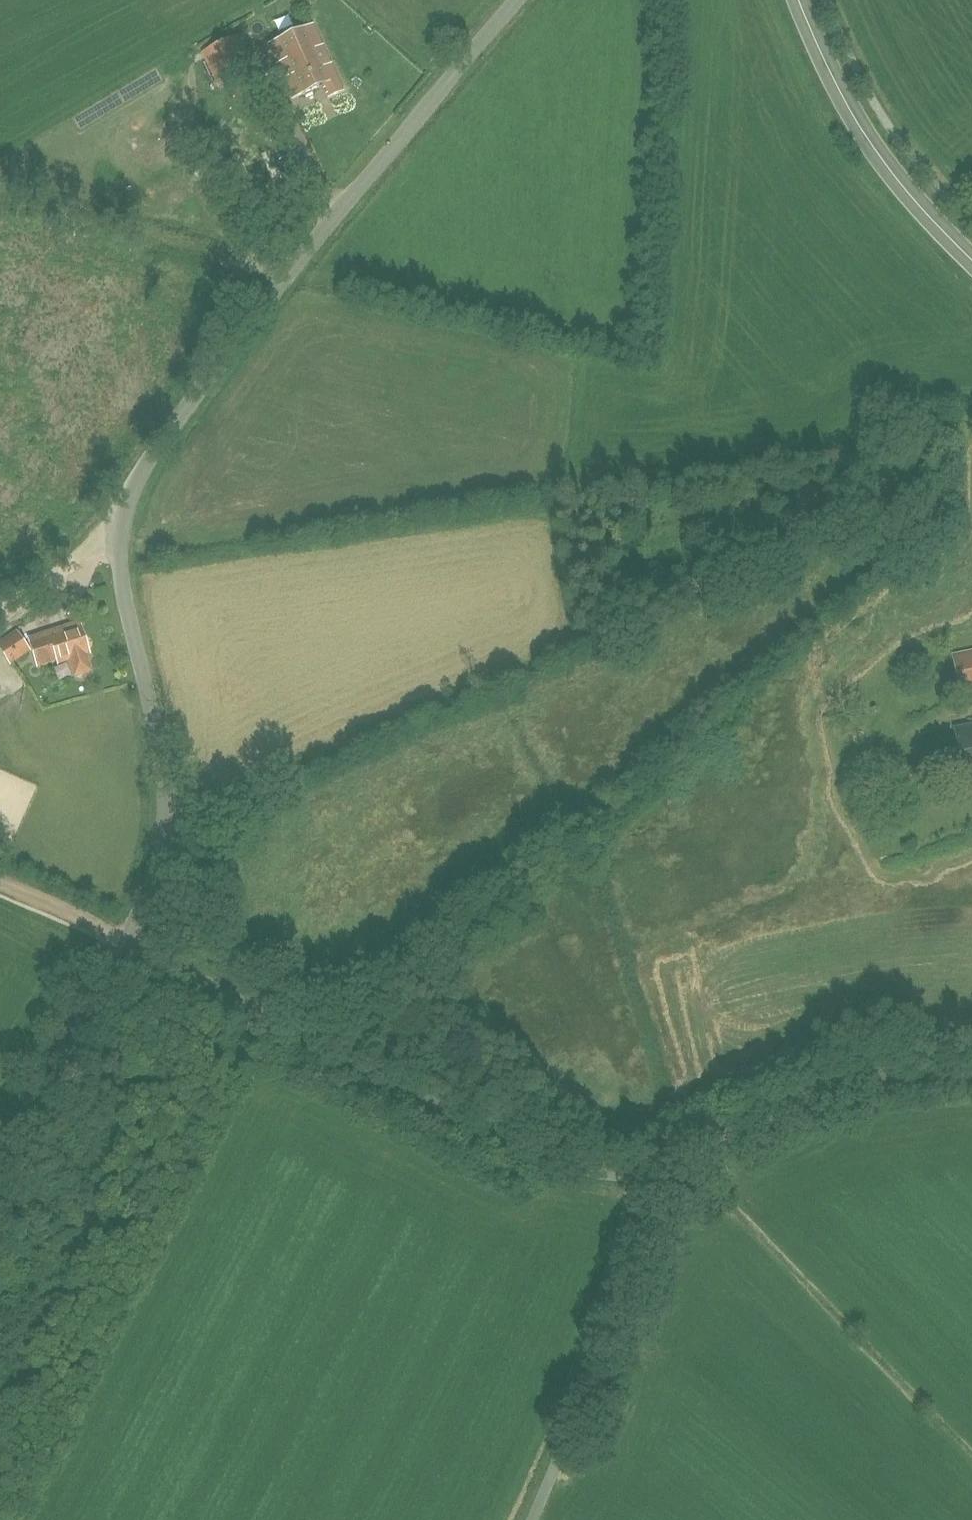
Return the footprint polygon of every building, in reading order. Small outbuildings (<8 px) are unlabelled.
[(324,84),(328,93),(327,93),(328,97),(342,91),(330,63),(329,63),(312,25),(271,43),(269,44),(293,98),(324,84)] [(201,52),(218,88),(255,70),(238,34),(201,52)] [(15,642),(1,646),(12,694),(27,691),(37,689),(46,686),(49,696),(92,686),(79,628),(61,632),(50,634),(25,640),(15,642)] [(971,680),(971,652),(952,656),(957,683),(971,680)] [(964,780),(971,778),(971,726),(954,730),(964,780)]
